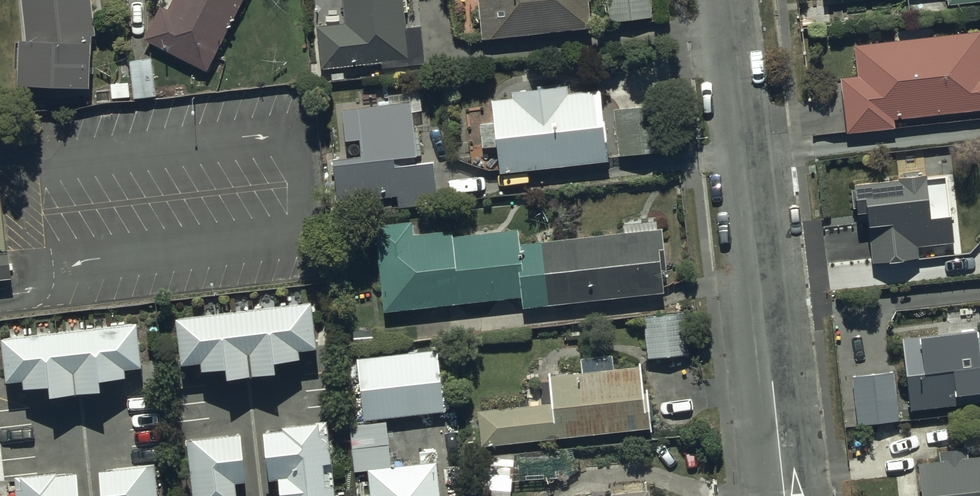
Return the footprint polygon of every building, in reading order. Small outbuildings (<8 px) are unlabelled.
[(28,49),(15,50),(15,75),(18,75),(18,98),(90,97),(90,48),(97,41),(91,0),(22,0),(28,49)] [(204,76),(240,0),(165,0),(142,47),(204,76)] [(320,75),(380,69),(381,77),(427,72),(423,33),(405,34),(402,0),(335,0),(336,11),(343,10),(345,30),(316,33),(320,75)] [(479,44),(589,38),(587,0),(476,0),(479,44)] [(607,28),(653,26),(652,0),(605,0),(607,28)] [(950,12),(979,9),(979,0),(949,0),(950,12)] [(854,50),(857,82),(841,84),(848,140),(895,134),(894,125),(979,115),(979,36),(854,50)] [(152,63),(130,65),(133,102),(155,100),(152,63)] [(496,152),(499,179),(606,168),(598,97),(566,100),(566,93),(512,99),(512,103),(491,106),(494,128),(479,130),(482,153),(496,152)] [(410,103),(342,110),(345,143),(358,142),(360,161),(333,164),(337,203),(394,197),(395,206),(438,202),(434,166),(416,168),(410,103)] [(660,111),(614,114),(617,162),(663,159),(660,111)] [(870,269),(918,264),(917,253),(952,250),(946,185),(897,190),(897,193),(853,197),(855,230),(866,229),(870,269)] [(10,286),(0,189),(0,287),(10,286)] [(411,227),(373,231),(383,319),(519,303),(520,315),(661,299),(658,278),(665,277),(659,223),(624,227),(626,239),(519,251),(517,236),(452,243),(452,237),(412,242),(411,227)] [(311,300),(176,318),(182,363),(201,361),(202,371),(227,371),(228,383),(252,375),(276,376),(276,364),(303,357),(302,350),(318,348),(311,300)] [(684,321),(643,323),(645,363),(686,361),(684,321)] [(140,324),(5,341),(11,383),(25,381),(26,391),(53,392),(54,405),(80,396),(106,397),(106,386),(130,378),(129,371),(146,369),(140,324)] [(900,344),(907,418),(958,413),(957,408),(979,406),(979,364),(978,337),(900,344)] [(436,354),(356,363),(365,443),(405,439),(403,422),(443,418),(436,354)] [(477,417),(481,453),(649,435),(646,400),(640,401),(637,375),(611,377),(610,362),(579,365),(581,381),(548,384),(551,410),(477,417)] [(856,430),(898,426),(892,373),(851,377),(856,430)] [(327,426),(326,422),(284,427),(284,432),(261,435),(266,481),(278,480),(280,495),(335,495),(327,426)] [(241,434),(187,440),(192,495),(236,495),(235,483),(244,482),(243,475),(245,475),(241,434)] [(917,469),(921,495),(979,495),(979,463),(969,465),(967,454),(940,458),(941,466),(917,469)] [(97,471),(101,495),(157,495),(153,464),(97,471)] [(437,470),(367,476),(369,495),(439,495),(437,470)] [(17,480),(19,495),(80,495),(78,474),(17,480)]
